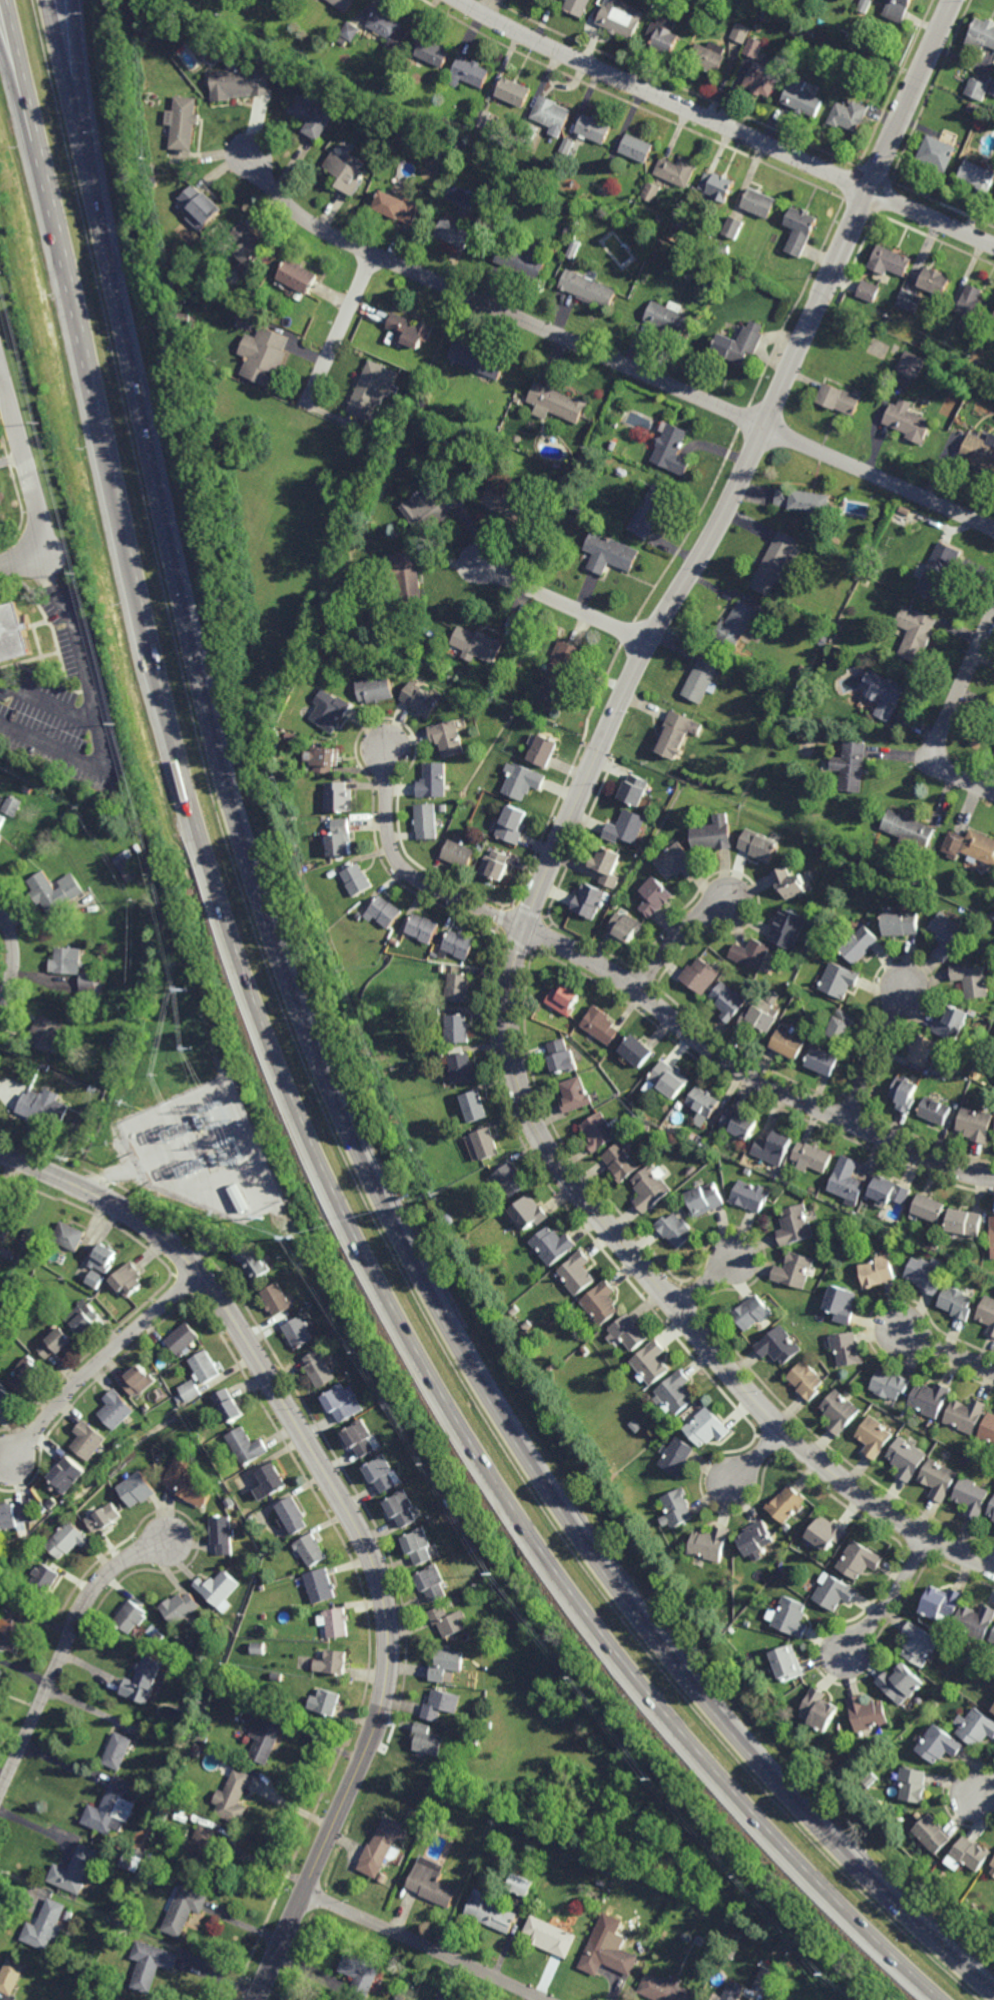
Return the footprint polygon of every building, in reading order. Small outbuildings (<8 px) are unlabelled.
[(234,1),(235,0),(253,0),(246,10),(234,1)] [(345,13),(326,0),(354,0),(345,13)] [(564,9),(568,0),(592,0),(584,18),(572,13),(568,11),(564,9)] [(609,7),(612,0),(617,0),(645,13),(632,40),(618,33),(617,35),(610,32),(611,30),(597,23),(605,5),(609,7)] [(858,10),(862,0),(872,0),(867,14),(858,10)] [(883,15),(889,0),(913,0),(904,24),(883,15)] [(396,53),(386,46),(390,40),(365,26),(375,8),(403,23),(400,28),(408,33),(396,53)] [(768,22),(759,19),(763,9),(772,13),(768,22)] [(696,25),(690,22),(694,14),(700,16),(696,25)] [(988,18),(993,21),(993,49),(986,45),(983,52),(964,43),(976,18),(986,22),(988,18)] [(170,33),(167,23),(175,21),(178,31),(170,33)] [(350,42),(338,34),(347,21),(359,29),(350,42)] [(745,44),(730,38),(736,23),(751,29),(745,44)] [(679,35),(671,56),(650,47),(659,27),(661,28),(661,27),(679,35)] [(847,38),(840,34),(842,30),(849,34),(847,38)] [(343,45),(337,41),(340,36),(346,41),(343,45)] [(762,41),(748,37),(743,55),(757,59),(762,41)] [(442,68),(414,55),(422,38),(450,51),(442,68)] [(869,47),(859,44),(861,38),(871,42),(869,47)] [(724,55),(726,56),(718,74),(711,72),(710,73),(706,71),(707,70),(689,62),(697,44),(707,48),(711,41),(726,48),(724,55)] [(472,63),(473,60),(481,63),(479,66),(490,71),(482,89),(460,79),(457,87),(446,83),(458,55),(466,59),(466,60),(472,63)] [(770,68),(769,69),(780,74),(769,98),(743,86),(751,67),(752,68),(755,61),(770,68)] [(212,101),(211,72),(268,69),(270,96),(231,98),(231,100),(212,101)] [(523,108),(495,96),(503,77),(532,89),(523,108)] [(804,91),(824,100),(816,118),(804,113),(803,115),(797,112),(798,110),(782,103),(790,85),(792,86),(795,77),(808,83),(804,91)] [(984,101),(965,94),(971,78),(990,85),(984,101)] [(306,98),(307,96),(316,101),(313,104),(333,116),(318,141),(302,131),(307,124),(287,112),(298,94),(306,98)] [(563,132),(531,118),(541,95),(558,102),(557,104),(572,111),(563,132)] [(199,125),(195,124),(192,151),(170,149),(176,96),(198,99),(196,115),(200,116),(199,125)] [(356,108),(351,105),(354,100),(359,103),(356,108)] [(869,108),(859,133),(840,126),(839,129),(827,124),(836,103),(849,108),(852,102),(869,108)] [(974,114),(966,111),(969,102),(977,105),(974,114)] [(484,128),(473,124),(480,108),(491,113),(484,128)] [(380,119),(371,115),(374,109),(382,113),(380,119)] [(605,145),(576,133),(584,114),(613,126),(605,145)] [(468,126),(463,123),(465,118),(471,120),(468,126)] [(532,144),(516,137),(523,121),(538,128),(532,144)] [(390,149),(384,146),(390,132),(396,135),(390,149)] [(646,164),(619,152),(627,134),(654,145),(646,164)] [(946,174),(916,161),(928,135),(957,149),(946,174)] [(569,156),(560,152),(566,138),(575,142),(569,156)] [(364,180),(363,179),(352,196),(338,187),(342,179),(323,167),(332,152),(365,173),(363,175),(366,177),(364,180)] [(698,165),(687,190),(654,174),(661,157),(677,165),(681,157),(698,165)] [(966,160),(993,173),(993,178),(987,194),(975,189),(976,186),(958,178),(966,160)] [(714,176),(715,173),(734,182),(724,203),(712,198),(714,195),(699,188),(706,173),(714,176)] [(149,188),(147,183),(154,180),(156,185),(149,188)] [(654,204),(641,197),(648,182),(661,188),(654,204)] [(203,194),(205,193),(223,210),(207,226),(206,226),(200,232),(187,219),(194,213),(180,200),(194,185),(203,194)] [(769,220),(741,208),(750,188),(777,200),(769,220)] [(405,200),(406,197),(422,204),(413,225),(399,219),(398,221),(373,209),(382,190),(405,200)] [(802,212),(803,209),(811,213),(810,215),(819,219),(802,258),(786,251),(795,230),(785,226),(793,208),(802,212)] [(494,221),(490,219),(493,213),(498,215),(494,221)] [(736,239),(722,233),(730,216),(743,222),(736,239)] [(467,250),(436,237),(443,218),(474,231),(467,250)] [(252,269),(238,256),(244,250),(230,236),(243,222),(271,250),(252,269)] [(678,234),(673,230),(677,223),(682,227),(678,234)] [(568,235),(563,232),(566,225),(572,228),(568,235)] [(573,259),(565,255),(572,241),(580,245),(573,259)] [(522,251),(525,243),(540,249),(536,258),(546,262),(538,281),(494,261),(502,242),(522,251)] [(718,254),(718,247),(729,246),(729,253),(718,254)] [(905,278),(889,272),(887,277),(868,269),(878,246),(912,260),(905,278)] [(298,266),(300,264),(304,266),(303,267),(318,277),(307,296),(278,279),(289,260),(298,266)] [(608,310),(595,304),(595,306),(576,297),(577,296),(558,287),(567,268),(617,291),(608,310)] [(933,271),(934,270),(945,275),(945,277),(953,280),(944,300),(919,288),(928,269),(933,271)] [(178,280),(169,279),(170,272),(179,273),(178,280)] [(874,305),(857,297),(864,281),(881,289),(874,305)] [(984,314),(983,313),(973,336),(958,330),(963,318),(955,314),(967,285),(981,291),(977,301),(986,305),(985,309),(985,310),(984,314)] [(916,315),(896,307),(903,290),(923,299),(916,315)] [(668,307),(671,301),(682,305),(679,312),(691,318),(682,338),(643,321),(652,300),(668,307)] [(418,325),(420,322),(435,328),(429,342),(423,340),(420,348),(403,341),(405,335),(387,328),(393,313),(408,319),(408,321),(418,325)] [(762,335),(764,335),(757,353),(749,350),(744,364),(712,351),(715,344),(716,341),(716,342),(719,335),(737,342),(744,326),(750,328),(752,322),(765,328),(762,335)] [(278,374),(275,373),(269,386),(241,374),(262,326),(289,338),(284,350),(288,351),(278,374)] [(507,361),(498,381),(448,359),(456,339),(507,361)] [(898,356),(891,353),(895,345),(901,348),(898,356)] [(917,379),(925,358),(904,350),(896,371),(917,379)] [(382,406),(375,403),(367,421),(347,411),(370,360),(390,369),(380,392),(386,395),(382,406)] [(932,379),(927,377),(931,369),(936,372),(932,379)] [(854,416),(818,400),(827,381),(863,397),(854,416)] [(575,399),(576,396),(588,402),(587,406),(586,405),(578,424),(549,412),(546,420),(533,415),(536,406),(527,402),(536,382),(575,399)] [(922,443),(907,437),(909,433),(884,422),(893,402),(932,419),(923,438),(924,439),(922,443)] [(685,475),(651,461),(658,446),(655,442),(657,439),(662,438),(664,433),(660,431),(664,421),(688,432),(678,455),(691,461),(685,475)] [(990,432),(993,434),(993,473),(958,457),(969,432),(986,440),(990,432)] [(614,451),(608,449),(611,442),(616,444),(614,451)] [(440,492),(435,486),(441,482),(446,488),(440,492)] [(647,540),(628,529),(654,483),(673,494),(647,540)] [(517,522),(482,503),(491,485),(527,504),(517,522)] [(793,491),(793,489),(831,495),(828,515),(774,506),(777,488),(793,491)] [(446,515),(448,517),(437,525),(436,524),(419,536),(399,508),(408,501),(415,512),(446,489),(459,506),(446,515)] [(584,517),(573,512),(576,504),(587,509),(584,517)] [(904,524),(894,519),(897,514),(907,518),(904,524)] [(796,559),(792,557),(786,568),(792,571),(784,584),(779,581),(773,593),(772,592),(770,596),(752,586),(754,583),(753,582),(782,530),(800,540),(798,543),(799,544),(796,548),(801,550),(796,559)] [(606,537),(607,536),(640,551),(631,573),(610,563),(604,576),(588,568),(594,554),(585,549),(593,531),(606,537)] [(953,569),(949,567),(938,590),(946,593),(942,603),(916,591),(938,542),(961,552),(953,569)] [(422,601),(401,604),(397,577),(387,578),(384,557),(415,552),(422,601)] [(865,561),(859,559),(861,553),(867,555),(865,561)] [(860,573),(854,570),(858,564),(864,567),(860,573)] [(869,588),(861,584),(864,576),(873,580),(869,588)] [(735,649),(718,638),(718,639),(713,636),(723,620),(727,623),(741,600),(759,612),(735,649)] [(32,654),(0,663),(0,606),(18,601),(24,624),(30,622),(32,628),(26,630),(32,654)] [(917,612),(918,611),(937,619),(919,664),(899,656),(909,631),(895,625),(903,606),(917,612)] [(833,644),(829,641),(837,624),(842,626),(833,644)] [(476,634),(478,630),(504,642),(494,665),(475,656),(472,663),(461,657),(464,651),(450,645),(459,625),(476,634)] [(562,705),(538,694),(552,663),(550,662),(560,640),(582,650),(566,685),(570,687),(562,705)] [(748,659),(740,653),(744,647),(752,653),(748,659)] [(701,705),(682,695),(701,656),(721,666),(701,705)] [(743,672),(735,669),(738,662),(746,666),(743,672)] [(893,681),(894,680),(903,684),(902,686),(907,688),(891,723),(875,715),(881,701),(883,702),(884,699),(881,698),(879,702),(865,695),(867,690),(871,692),(875,684),(867,680),(871,671),(893,681)] [(379,702),(379,703),(374,704),(374,703),(367,705),(366,700),(359,702),(355,683),(389,675),(394,698),(379,702)] [(495,691),(487,687),(491,679),(499,683),(495,691)] [(428,719),(409,707),(399,700),(410,682),(440,700),(428,719)] [(337,700),(339,697),(352,705),(344,718),(340,715),(336,721),(339,724),(332,734),(309,719),(318,705),(313,702),(322,689),(337,700)] [(700,737),(690,732),(677,761),(657,752),(662,742),(658,740),(672,710),(695,721),(694,721),(705,726),(700,737)] [(803,721),(794,718),(796,712),(805,715),(803,721)] [(464,753),(443,759),(439,744),(436,745),(435,741),(431,742),(427,728),(435,726),(455,721),(464,753)] [(560,743),(549,768),(528,759),(532,750),(533,751),(535,747),(529,745),(532,738),(538,740),(540,734),(560,743)] [(862,793),(840,791),(842,771),(831,770),(833,758),(843,759),(845,741),(867,744),(862,793)] [(338,767),(335,767),(332,767),(331,774),(314,773),(314,766),(310,765),(311,762),(304,761),(305,751),(311,752),(312,747),(336,749),(339,749),(338,767)] [(417,798),(416,782),(421,782),(421,779),(424,779),(423,764),(445,763),(445,797),(426,797),(426,798),(417,798)] [(534,772),(535,771),(547,776),(541,791),(532,787),(529,795),(527,794),(523,802),(502,792),(515,763),(534,772)] [(650,783),(647,789),(649,790),(641,808),(619,799),(627,781),(628,782),(631,775),(650,783)] [(346,790),(353,790),(353,812),(342,812),(342,813),(338,813),(338,812),(324,812),(324,790),(325,790),(325,783),(346,783),(346,790)] [(32,794),(23,790),(26,784),(35,788),(32,794)] [(16,818),(2,811),(10,795),(24,802),(16,818)] [(437,839),(418,840),(418,832),(416,832),(416,824),(414,825),(413,820),(416,820),(415,805),(434,804),(437,839)] [(518,846),(495,836),(509,805),(528,813),(523,824),(527,826),(518,846)] [(926,848),(912,842),(909,849),(899,845),(902,839),(881,830),(890,809),(935,829),(926,848)] [(647,819),(636,845),(620,838),(618,845),(602,838),(609,823),(618,827),(626,810),(647,819)] [(728,824),(730,823),(733,849),(718,851),(717,848),(694,851),(691,828),(715,825),(714,816),(727,814),(728,824)] [(351,856),(329,858),(327,835),(330,835),(330,834),(333,834),(333,828),(328,828),(327,822),(332,822),(332,820),(348,819),(351,856)] [(779,850),(777,849),(771,864),(750,855),(751,854),(739,849),(748,829),(767,837),(767,839),(780,844),(778,848),(780,848),(779,850)] [(970,830),(993,840),(993,867),(976,860),(975,864),(974,864),(972,870),(965,867),(967,861),(966,861),(968,856),(960,853),(970,830)] [(957,857),(956,856),(955,860),(948,857),(949,855),(941,851),(949,832),(965,838),(957,857)] [(467,870),(441,858),(449,839),(475,851),(467,870)] [(693,860),(694,859),(702,870),(688,880),(683,873),(677,878),(675,876),(668,881),(654,862),(680,843),(693,860)] [(138,877),(128,883),(125,877),(126,876),(125,874),(123,875),(113,860),(137,844),(143,852),(128,861),(138,877)] [(614,876),(621,879),(615,891),(599,884),(604,873),(590,867),(594,857),(598,859),(603,847),(622,856),(614,876)] [(506,865),(509,866),(503,881),(488,876),(487,878),(479,875),(487,856),(490,857),(493,850),(509,856),(506,865)] [(363,870),(364,869),(366,872),(364,873),(372,886),(354,898),(346,885),(340,874),(352,866),(352,865),(354,864),(355,865),(358,863),(363,870)] [(793,880),(803,875),(806,882),(803,883),(807,893),(788,901),(785,894),(783,895),(773,872),(787,867),(793,880)] [(57,890),(63,886),(59,881),(72,872),(85,892),(51,915),(43,904),(39,906),(34,898),(34,897),(32,893),(35,891),(28,882),(44,871),(57,890)] [(919,883),(914,880),(917,875),(922,877),(919,883)] [(651,921),(639,910),(649,900),(640,892),(653,877),(674,897),(651,921)] [(609,903),(605,901),(602,910),(598,908),(594,920),(590,919),(590,917),(572,909),(577,895),(580,896),(582,892),(582,891),(585,884),(612,895),(609,903)] [(402,912),(389,930),(378,922),(379,921),(374,917),(371,922),(364,917),(375,902),(374,901),(377,898),(377,899),(380,895),(402,912)] [(794,951),(793,951),(792,952),(770,941),(775,929),(773,928),(783,908),(809,920),(794,951)] [(966,933),(951,950),(954,953),(945,963),(933,954),(941,944),(935,939),(936,936),(927,928),(942,912),(966,933)] [(625,918),(627,915),(644,925),(639,934),(636,933),(629,945),(615,936),(616,933),(609,929),(618,913),(625,918)] [(425,919),(426,918),(440,924),(430,945),(419,941),(420,939),(406,933),(411,920),(410,920),(411,917),(412,917),(414,914),(425,919)] [(886,937),(885,917),(904,916),(904,915),(920,914),(920,936),(886,937)] [(857,967),(843,953),(859,937),(857,935),(866,927),(881,941),(871,951),(872,952),(857,967)] [(462,935),(462,934),(476,940),(467,961),(455,956),(449,953),(446,960),(439,957),(447,938),(447,937),(448,933),(449,934),(451,930),(462,935)] [(761,973),(730,959),(736,944),(748,950),(753,940),(772,948),(761,973)] [(81,974),(97,974),(97,980),(102,980),(101,989),(96,989),(97,996),(82,996),(81,975),(51,975),(51,960),(56,960),(56,949),(81,949),(81,974)] [(721,974),(704,998),(680,980),(690,966),(693,968),(700,959),(721,974)] [(856,989),(851,987),(845,1002),(820,991),(831,963),(862,976),(856,989)] [(966,971),(984,968),(988,997),(965,1000),(962,981),(951,982),(949,967),(965,965),(966,971)] [(466,976),(470,976),(469,988),(470,988),(469,1004),(446,1003),(447,988),(449,988),(450,974),(463,975),(463,974),(467,974),(466,976)] [(747,1003),(729,1025),(721,1019),(725,1014),(716,1006),(718,1004),(711,998),(724,983),(747,1003)] [(582,998),(577,1004),(578,1004),(575,1010),(577,1011),(571,1019),(547,1003),(556,989),(562,993),(566,987),(582,998)] [(769,1035),(760,1029),(757,1033),(752,1030),(755,1026),(748,1021),(756,1007),(755,1007),(761,999),(774,1007),(773,1009),(780,1013),(776,1019),(778,1020),(769,1035)] [(953,1007),(953,1005),(957,1007),(956,1009),(969,1015),(955,1044),(931,1033),(938,1018),(941,1020),(948,1005),(953,1007)] [(612,1046),(605,1041),(604,1043),(582,1028),(595,1007),(610,1018),(609,1020),(615,1025),(613,1028),(620,1033),(612,1046)] [(849,1046),(829,1038),(837,1019),(836,1018),(839,1010),(859,1018),(855,1026),(856,1027),(849,1046)] [(463,1016),(468,1015),(468,1029),(469,1029),(470,1042),(447,1043),(446,1016),(461,1016),(461,1014),(463,1014),(463,1016)] [(56,1057),(26,1043),(39,1015),(69,1029),(56,1057)] [(790,1035),(805,1044),(797,1059),(773,1046),(781,1031),(782,1031),(785,1026),(792,1030),(790,1035)] [(116,1048),(110,1045),(114,1033),(120,1036),(116,1048)] [(926,1066),(908,1058),(914,1045),(915,1045),(919,1035),(937,1044),(926,1066)] [(644,1046),(647,1043),(655,1049),(641,1066),(620,1047),(628,1038),(631,1040),(633,1037),(644,1046)] [(569,1050),(573,1048),(580,1068),(570,1071),(569,1068),(565,1069),(565,1070),(561,1071),(556,1072),(551,1054),(553,1054),(549,1043),(565,1038),(569,1050)] [(833,1075),(807,1064),(808,1060),(809,1057),(810,1057),(816,1045),(841,1056),(833,1075)] [(467,1052),(471,1052),(473,1065),(474,1065),(477,1079),(454,1083),(451,1069),(453,1069),(450,1056),(464,1053),(464,1052),(467,1051),(467,1052)] [(951,1069),(938,1064),(943,1052),(956,1057),(951,1069)] [(972,1064),(964,1061),(967,1054),(975,1057),(972,1064)] [(690,1078),(675,1098),(648,1077),(651,1074),(650,1073),(652,1070),(653,1071),(664,1058),(690,1078)] [(590,1094),(591,1093),(594,1102),(566,1112),(562,1101),(566,1100),(565,1097),(566,1096),(561,1082),(582,1074),(590,1094)] [(908,1079),(908,1078),(920,1083),(914,1097),(916,1098),(910,1112),(898,1107),(901,1102),(897,1101),(898,1099),(890,1095),(898,1075),(908,1079)] [(713,1093),(712,1094),(722,1101),(711,1117),(709,1116),(703,1127),(694,1121),(700,1111),(687,1102),(698,1084),(707,1090),(708,1089),(713,1093)] [(57,1100),(69,1106),(59,1130),(49,1125),(47,1129),(29,1121),(30,1118),(16,1112),(25,1092),(28,1094),(30,1090),(40,1094),(41,1093),(44,1094),(47,1088),(60,1094),(57,1100)] [(470,1122),(461,1095),(480,1089),(489,1116),(470,1122)] [(944,1125),(919,1114),(928,1095),(936,1099),(936,1100),(952,1107),(944,1125)] [(741,1110),(742,1109),(760,1119),(749,1139),(732,1129),(731,1130),(720,1124),(731,1104),(741,1110)] [(993,1115),(985,1144),(971,1140),(972,1138),(965,1136),(966,1133),(956,1130),(963,1106),(993,1115)] [(619,1135),(595,1153),(589,1144),(593,1141),(582,1124),(602,1110),(619,1135)] [(636,1122),(630,1116),(634,1112),(640,1118),(636,1122)] [(650,1131),(641,1126),(644,1122),(652,1126),(650,1131)] [(482,1160),(472,1133),(491,1126),(501,1153),(482,1160)] [(781,1166),(752,1153),(759,1137),(770,1142),(777,1127),(795,1135),(781,1166)] [(703,1146),(696,1143),(699,1135),(706,1138),(703,1146)] [(629,1154),(629,1153),(640,1167),(623,1180),(624,1181),(621,1183),(614,1175),(616,1174),(609,1166),(611,1165),(603,1156),(611,1150),(609,1149),(622,1138),(631,1149),(628,1153),(629,1154)] [(686,1147),(679,1145),(681,1138),(689,1141),(686,1147)] [(806,1144),(807,1142),(814,1145),(815,1143),(821,1145),(820,1147),(833,1153),(825,1172),(792,1158),(800,1141),(806,1144)] [(856,1207),(846,1203),(848,1197),(829,1189),(837,1169),(837,1168),(843,1154),(860,1161),(853,1176),(867,1182),(856,1207)] [(511,1197),(494,1174),(510,1162),(527,1186),(511,1197)] [(655,1174),(656,1173),(658,1176),(660,1179),(662,1177),(672,1189),(653,1205),(654,1206),(644,1214),(634,1201),(641,1195),(635,1187),(637,1185),(632,1179),(652,1162),(657,1168),(653,1172),(655,1174)] [(689,1175),(687,1172),(688,1169),(692,1166),(695,1166),(697,1168),(696,1171),(692,1174),(689,1175)] [(750,1175),(745,1173),(748,1167),(753,1169),(750,1175)] [(877,1175),(911,1190),(904,1205),(891,1199),(888,1204),(868,1195),(877,1175)] [(765,1190),(770,1193),(760,1213),(749,1207),(748,1209),(739,1204),(739,1205),(730,1201),(741,1179),(756,1186),(758,1183),(766,1187),(765,1190)] [(726,1204),(714,1209),(714,1210),(694,1219),(690,1211),(695,1209),(688,1192),(704,1185),(704,1186),(716,1181),(726,1204)] [(541,1205),(542,1204),(551,1216),(539,1225),(537,1221),(535,1223),(535,1224),(532,1226),(531,1226),(526,1230),(511,1209),(532,1193),(541,1205)] [(938,1222),(914,1211),(921,1193),(945,1203),(943,1208),(944,1209),(938,1222)] [(674,1206),(670,1202),(674,1198),(678,1203),(674,1206)] [(808,1212),(805,1213),(806,1214),(807,1214),(808,1217),(807,1218),(808,1220),(811,1219),(816,1236),(790,1243),(791,1244),(782,1247),(777,1230),(784,1228),(779,1210),(805,1203),(808,1212)] [(978,1237),(967,1235),(967,1234),(946,1230),(947,1225),(946,1225),(946,1222),(948,1222),(951,1208),(982,1214),(978,1237)] [(8,1241),(0,1238),(0,1209),(16,1216),(9,1233),(10,1234),(9,1237),(8,1241)] [(682,1219),(684,1218),(692,1229),(691,1230),(695,1235),(678,1249),(668,1236),(665,1238),(655,1224),(666,1215),(669,1218),(676,1212),(682,1219)] [(78,1252),(53,1241),(62,1221),(87,1233),(78,1252)] [(554,1232),(557,1230),(563,1238),(568,1234),(578,1245),(572,1250),(571,1249),(551,1266),(541,1255),(543,1253),(539,1247),(537,1249),(531,1242),(549,1226),(554,1232)] [(107,1274),(97,1267),(95,1269),(89,1265),(105,1243),(119,1253),(111,1264),(113,1266),(107,1274)] [(820,1253),(814,1252),(815,1244),(822,1245),(820,1253)] [(258,1256),(261,1253),(265,1259),(265,1260),(268,1262),(273,1269),(265,1274),(266,1275),(255,1281),(250,1273),(249,1274),(244,1265),(245,1264),(234,1256),(242,1245),(258,1256)] [(12,1259),(0,1254),(3,1248),(15,1253),(12,1259)] [(576,1297),(567,1285),(569,1283),(559,1271),(573,1260),(572,1258),(582,1250),(591,1261),(585,1266),(596,1280),(576,1297)] [(813,1267),(810,1266),(809,1268),(810,1268),(808,1274),(809,1275),(805,1290),(772,1279),(776,1265),(785,1267),(791,1251),(816,1259),(813,1267)] [(866,1289),(860,1265),(878,1260),(877,1257),(891,1253),(897,1279),(884,1282),(884,1283),(881,1284),(881,1285),(866,1289)] [(922,1259),(923,1258),(933,1262),(935,1258),(945,1263),(942,1270),(941,1270),(937,1279),(942,1281),(938,1291),(938,1292),(937,1295),(921,1288),(922,1286),(920,1285),(921,1283),(906,1277),(915,1256),(922,1259)] [(960,1270),(953,1267),(956,1261),(963,1265),(960,1270)] [(128,1298),(112,1280),(133,1262),(141,1272),(145,1277),(141,1280),(145,1284),(128,1298)] [(100,1290),(87,1283),(94,1270),(107,1277),(100,1290)] [(601,1326),(596,1320),(598,1318),(597,1316),(596,1316),(594,1314),(595,1314),(593,1312),(591,1314),(581,1302),(607,1279),(616,1291),(611,1296),(621,1308),(601,1326)] [(290,1302),(292,1300),(294,1305),(292,1306),(293,1307),(277,1317),(273,1310),(270,1312),(268,1307),(270,1306),(262,1293),(278,1283),(290,1302)] [(851,1325),(835,1320),(837,1313),(833,1312),(833,1313),(830,1312),(831,1311),(824,1308),(833,1284),(858,1293),(853,1308),(857,1309),(851,1325)] [(952,1289),(953,1287),(966,1293),(965,1295),(973,1298),(969,1307),(973,1309),(967,1323),(951,1315),(952,1313),(937,1306),(946,1286),(952,1289)] [(773,1314),(763,1323),(760,1320),(746,1331),(733,1315),(732,1315),(730,1313),(738,1306),(739,1307),(746,1301),(747,1302),(757,1294),(773,1314)] [(985,1295),(993,1299),(993,1336),(987,1333),(990,1326),(975,1319),(985,1295)] [(88,1305),(89,1304),(100,1316),(95,1321),(98,1324),(84,1336),(77,1327),(74,1329),(66,1319),(80,1307),(79,1305),(84,1300),(88,1305)] [(636,1322),(638,1322),(647,1333),(649,1332),(652,1336),(649,1338),(649,1337),(632,1352),(621,1338),(613,1344),(607,1337),(612,1333),(609,1329),(628,1313),(636,1322)] [(304,1323),(307,1321),(310,1325),(308,1327),(315,1339),(295,1350),(282,1327),(301,1317),(304,1323)] [(183,1357),(181,1356),(167,1341),(188,1322),(196,1330),(201,1337),(185,1352),(187,1354),(183,1357)] [(792,1340),(793,1339),(795,1342),(794,1343),(795,1344),(797,1342),(803,1349),(784,1365),(779,1359),(777,1361),(771,1353),(765,1358),(755,1346),(782,1324),(792,1336),(790,1338),(792,1340)] [(60,1354),(58,1352),(47,1360),(38,1349),(63,1327),(75,1342),(60,1354)] [(859,1344),(860,1347),(863,1346),(866,1362),(841,1366),(838,1353),(837,1354),(836,1350),(837,1350),(837,1348),(833,1349),(831,1336),(856,1331),(859,1344)] [(662,1362),(663,1361),(671,1370),(669,1371),(650,1386),(645,1380),(642,1382),(636,1375),(639,1373),(630,1361),(656,1339),(666,1350),(658,1357),(662,1362)] [(585,1356),(580,1351),(584,1347),(589,1353),(585,1356)] [(206,1385),(202,1380),(199,1381),(195,1375),(198,1374),(191,1361),(207,1351),(222,1374),(206,1385)] [(321,1358),(324,1357),(337,1379),(319,1390),(305,1367),(308,1366),(304,1359),(317,1351),(321,1358)] [(34,1387),(32,1385),(23,1395),(10,1384),(19,1374),(15,1371),(29,1356),(35,1361),(34,1362),(46,1373),(34,1387)] [(808,1366),(810,1365),(819,1374),(818,1375),(825,1382),(819,1389),(821,1391),(811,1402),(798,1390),(800,1388),(788,1377),(803,1361),(808,1366)] [(549,1372),(546,1369),(552,1363),(555,1367),(549,1372)] [(150,1375),(151,1374),(158,1381),(144,1395),(140,1391),(135,1397),(123,1384),(129,1379),(128,1377),(141,1365),(150,1375)] [(676,1416),(671,1410),(667,1413),(661,1405),(664,1402),(655,1391),(675,1375),(674,1374),(682,1368),(691,1380),(686,1384),(693,1393),(690,1395),(695,1400),(676,1416)] [(897,1375),(897,1374),(913,1380),(907,1393),(903,1391),(899,1401),(891,1397),(890,1399),(877,1393),(878,1391),(872,1389),(880,1368),(897,1375)] [(189,1404),(180,1388),(195,1379),(204,1395),(189,1404)] [(610,1392),(605,1385),(612,1381),(616,1387),(610,1392)] [(951,1390),(947,1398),(946,1398),(937,1419),(925,1413),(926,1411),(925,1410),(924,1411),(921,1410),(922,1409),(919,1408),(918,1410),(909,1406),(920,1384),(926,1387),(927,1385),(934,1388),(937,1383),(951,1390)] [(4,1412),(0,1417),(0,1384),(8,1390),(7,1391),(17,1399),(17,1400),(20,1402),(9,1415),(7,1413),(7,1414),(4,1412)] [(346,1390),(352,1387),(360,1400),(358,1401),(364,1410),(340,1424),(334,1413),(332,1414),(323,1398),(334,1391),(333,1389),(342,1384),(346,1390)] [(844,1398),(845,1397),(848,1400),(849,1401),(850,1400),(862,1410),(840,1436),(828,1426),(833,1421),(826,1414),(827,1412),(821,1407),(838,1388),(845,1394),(843,1397),(844,1398)] [(115,1431),(99,1414),(109,1405),(104,1400),(115,1389),(136,1411),(115,1431)] [(235,1400),(237,1399),(247,1415),(232,1424),(215,1397),(228,1389),(235,1400)] [(180,1404),(177,1397),(182,1395),(185,1401),(180,1404)] [(983,1414),(982,1413),(972,1436),(958,1430),(959,1427),(952,1424),(951,1426),(943,1423),(953,1400),(964,1405),(964,1406),(969,1408),(973,1399),(987,1405),(983,1414)] [(731,1431),(720,1442),(716,1437),(709,1444),(707,1442),(702,1447),(684,1429),(690,1423),(692,1425),(695,1423),(694,1422),(696,1420),(697,1421),(699,1419),(696,1417),(707,1406),(731,1431)] [(989,1412),(993,1414),(993,1442),(992,1442),(991,1442),(988,1441),(989,1440),(986,1439),(985,1442),(978,1439),(989,1412)] [(877,1461),(864,1452),(869,1445),(857,1436),(872,1415),(885,1424),(884,1426),(896,1434),(877,1461)] [(91,1462),(72,1447),(80,1437),(75,1432),(85,1419),(92,1425),(91,1426),(108,1439),(91,1462)] [(376,1451),(362,1459),(355,1448),(353,1450),(343,1434),(355,1426),(354,1425),(363,1419),(373,1437),(369,1439),(376,1451)] [(634,1433),(627,1425),(634,1419),(641,1427),(634,1433)] [(255,1444),(263,1439),(271,1452),(246,1468),(227,1437),(245,1426),(255,1444)] [(910,1445),(911,1444),(914,1446),(914,1447),(915,1448),(917,1446),(930,1455),(910,1483),(899,1475),(903,1469),(895,1463),(896,1462),(888,1457),(902,1436),(910,1442),(909,1444),(910,1445)] [(680,1478),(659,1464),(677,1437),(695,1449),(688,1460),(691,1462),(680,1478)] [(206,1510),(186,1501),(187,1499),(178,1496),(180,1492),(165,1486),(180,1451),(197,1459),(191,1471),(204,1476),(202,1480),(217,1486),(206,1510)] [(398,1486),(383,1495),(376,1484),(374,1485),(364,1470),(377,1462),(375,1460),(383,1454),(394,1472),(390,1474),(398,1486)] [(938,1468),(939,1466),(941,1467),(941,1469),(943,1470),(945,1467),(958,1474),(942,1505),(930,1498),(936,1488),(932,1485),(931,1486),(920,1480),(931,1460),(937,1463),(936,1466),(938,1468)] [(80,1473),(74,1468),(79,1463),(85,1468),(80,1473)] [(263,1502),(257,1491),(267,1486),(260,1473),(275,1464),(288,1488),(263,1502)] [(67,1496),(63,1493),(65,1490),(51,1479),(63,1465),(80,1481),(67,1496)] [(144,1504),(142,1502),(133,1509),(118,1488),(142,1471),(158,1494),(144,1504)] [(978,1522),(964,1516),(968,1508),(952,1501),(963,1477),(976,1483),(975,1486),(989,1492),(982,1509),(984,1510),(978,1522)] [(804,1497),(805,1497),(807,1499),(802,1505),(807,1509),(798,1520),(793,1516),(785,1525),(767,1508),(778,1496),(779,1497),(781,1494),(782,1495),(791,1485),(804,1497)] [(672,1529),(670,1524),(663,1527),(660,1519),(669,1515),(661,1498),(681,1489),(680,1488),(683,1486),(688,1495),(686,1496),(691,1506),(690,1506),(695,1518),(672,1529)] [(418,1522),(402,1530),(396,1519),(394,1520),(385,1504),(397,1497),(396,1495),(405,1490),(415,1508),(411,1510),(418,1522)] [(293,1537),(276,1508),(294,1497),(306,1518),(304,1519),(309,1528),(293,1537)] [(449,1508),(445,1502),(450,1499),(454,1505),(449,1508)] [(123,1517),(116,1522),(117,1523),(107,1530),(106,1528),(103,1530),(102,1529),(95,1533),(86,1520),(98,1512),(99,1515),(107,1509),(106,1508),(114,1503),(123,1517)] [(20,1528),(0,1530),(0,1526),(3,1526),(1,1515),(0,1516),(0,1511),(0,1507),(17,1505),(17,1507),(31,1506),(33,1522),(19,1524),(20,1528)] [(247,1516),(245,1512),(252,1508),(254,1512),(247,1516)] [(823,1516),(806,1537),(828,1553),(833,1543),(835,1543),(839,1544),(847,1532),(841,1528),(823,1516)] [(233,1530),(236,1530),(236,1538),(233,1538),(234,1556),(219,1556),(219,1546),(213,1546),(212,1518),(233,1518),(233,1530)] [(775,1543),(763,1548),(764,1550),(760,1552),(763,1558),(755,1563),(752,1557),(749,1559),(738,1538),(740,1538),(740,1537),(745,1535),(747,1534),(744,1530),(763,1520),(775,1543)] [(84,1548),(80,1544),(70,1555),(68,1553),(62,1560),(47,1547),(71,1521),(92,1540),(84,1548)] [(788,1532),(784,1528),(787,1524),(792,1528),(788,1532)] [(728,1538),(727,1538),(721,1563),(704,1559),(705,1557),(698,1555),(697,1557),(689,1555),(695,1531),(702,1533),(703,1530),(713,1532),(714,1526),(730,1530),(728,1538)] [(433,1561),(417,1567),(412,1556),(410,1557),(403,1540),(416,1535),(415,1532),(424,1528),(432,1547),(428,1548),(433,1561)] [(317,1541),(319,1539),(322,1544),(320,1545),(328,1559),(311,1569),(300,1550),(297,1552),(294,1547),(296,1546),(295,1544),(313,1534),(317,1541)] [(878,1572),(871,1568),(866,1576),(864,1574),(860,1581),(839,1568),(843,1561),(846,1563),(847,1560),(847,1559),(848,1557),(849,1558),(850,1555),(847,1553),(855,1541),(877,1554),(878,1553),(886,1558),(878,1572)] [(472,1554),(470,1550),(478,1546),(480,1551),(472,1554)] [(61,1575),(46,1599),(29,1588),(36,1578),(33,1576),(38,1569),(41,1570),(45,1564),(61,1575)] [(442,1588),(443,1587),(445,1591),(444,1591),(447,1597),(432,1604),(426,1593),(424,1594),(416,1578),(429,1572),(427,1569),(436,1564),(445,1583),(441,1584),(442,1588)] [(332,1586),(335,1585),(337,1590),(335,1591),(337,1599),(314,1607),(305,1576),(327,1569),(332,1586)] [(783,1580),(777,1577),(778,1576),(777,1576),(781,1569),(787,1573),(783,1580)] [(242,1585),(220,1609),(196,1586),(203,1579),(209,1585),(215,1579),(217,1581),(226,1571),(242,1585)] [(851,1587),(851,1586),(859,1591),(851,1604),(844,1600),(837,1613),(814,1599),(822,1587),(825,1588),(826,1586),(821,1582),(827,1572),(851,1587)] [(947,1596),(950,1590),(965,1597),(953,1622),(941,1616),(937,1623),(933,1621),(934,1619),(921,1612),(932,1588),(947,1596)] [(177,1629),(160,1609),(172,1599),(174,1601),(182,1595),(185,1599),(191,1594),(202,1608),(177,1629)] [(805,1613),(808,1614),(804,1623),(810,1626),(804,1640),(796,1637),(796,1636),(773,1626),(775,1623),(767,1619),(771,1609),(782,1614),(783,1611),(781,1610),(782,1607),(784,1608),(785,1605),(782,1604),(785,1596),(808,1606),(805,1613)] [(141,1628),(138,1626),(131,1635),(115,1622),(131,1601),(147,1614),(145,1617),(147,1619),(141,1628)] [(450,1618),(463,1612),(470,1627),(445,1640),(438,1625),(435,1627),(428,1613),(444,1606),(450,1618)] [(984,1606),(993,1611),(993,1623),(983,1644),(969,1638),(970,1636),(968,1635),(966,1634),(966,1633),(964,1632),(962,1635),(952,1630),(961,1611),(960,1611),(962,1607),(975,1612),(975,1614),(980,1616),(984,1606)] [(15,1654),(0,1648),(0,1636),(2,1631),(0,1630),(0,1612),(1,1609),(29,1621),(15,1654)] [(347,1617),(350,1617),(350,1622),(347,1622),(349,1638),(329,1641),(327,1618),(324,1618),(324,1614),(326,1613),(326,1612),(346,1610),(347,1617)] [(925,1669),(904,1657),(908,1650),(906,1648),(912,1639),(905,1635),(912,1622),(921,1627),(921,1628),(941,1640),(933,1654),(934,1654),(925,1669)] [(160,1643),(154,1638),(158,1633),(164,1638),(160,1643)] [(254,1655),(254,1645),(269,1645),(269,1655),(254,1655)] [(791,1684),(789,1684),(789,1683),(784,1685),(773,1654),(796,1645),(807,1676),(791,1682),(791,1684)] [(462,1674),(447,1672),(446,1685),(430,1683),(432,1666),(437,1666),(439,1650),(465,1654),(462,1674)] [(345,1678),(324,1676),(324,1674),(315,1673),(316,1662),(327,1663),(327,1661),(326,1661),(327,1652),(348,1654),(345,1678)] [(163,1673),(169,1676),(164,1687),(157,1684),(149,1703),(121,1692),(127,1679),(135,1682),(139,1673),(138,1672),(141,1665),(143,1666),(146,1657),(147,1656),(167,1665),(163,1673)] [(969,1669),(964,1665),(969,1659),(974,1662),(969,1669)] [(927,1686),(924,1690),(923,1692),(921,1691),(913,1699),(909,1696),(901,1705),(884,1688),(878,1683),(888,1673),(896,1680),(903,1673),(900,1670),(906,1664),(910,1668),(909,1669),(927,1686)] [(334,1715),(315,1709),(320,1695),(319,1695),(322,1686),(332,1688),(342,1693),(334,1715)] [(457,1712),(442,1708),(438,1721),(422,1716),(426,1702),(430,1703),(434,1687),(448,1690),(461,1695),(457,1712)] [(828,1695),(826,1699),(832,1702),(834,1700),(842,1704),(839,1709),(827,1730),(822,1728),(822,1729),(820,1728),(820,1727),(810,1721),(813,1715),(802,1709),(810,1693),(812,1694),(815,1688),(828,1695)] [(867,1701),(877,1698),(877,1700),(885,1699),(890,1723),(879,1725),(881,1734),(859,1738),(852,1705),(851,1705),(849,1697),(865,1694),(867,1701)] [(974,1705),(993,1719),(993,1736),(988,1733),(983,1741),(980,1739),(976,1745),(956,1731),(961,1724),(954,1720),(960,1712),(967,1716),(974,1705)] [(269,1764),(252,1756),(260,1738),(254,1736),(251,1743),(246,1741),(250,1734),(252,1735),(260,1717),(268,1721),(272,1711),(289,1719),(269,1764)] [(439,1756),(414,1749),(418,1733),(414,1732),(417,1721),(431,1724),(429,1733),(444,1737),(439,1756)] [(964,1742),(955,1754),(948,1749),(938,1762),(919,1747),(924,1740),(925,1741),(930,1734),(929,1734),(938,1721),(954,1734),(954,1735),(964,1742)] [(162,1734),(157,1732),(160,1723),(166,1726),(162,1734)] [(121,1769),(104,1762),(118,1730),(135,1737),(121,1769)] [(478,1745),(470,1743),(472,1737),(479,1739),(478,1745)] [(187,1748),(181,1745),(183,1739),(190,1742),(187,1748)] [(927,1783),(929,1783),(927,1792),(929,1792),(927,1802),(903,1798),(905,1784),(904,1784),(904,1781),(905,1782),(905,1780),(902,1780),(904,1765),(929,1770),(927,1783)] [(242,1803),(250,1807),(242,1824),(217,1813),(221,1804),(215,1802),(221,1789),(226,1791),(237,1767),(254,1775),(242,1803)] [(870,1787),(864,1781),(874,1771),(880,1777),(870,1787)] [(134,1803),(128,1800),(121,1816),(127,1819),(121,1831),(115,1828),(111,1835),(82,1822),(91,1803),(102,1808),(114,1781),(132,1789),(131,1792),(138,1795),(134,1803)] [(936,1853),(914,1829),(933,1812),(942,1821),(940,1823),(944,1827),(942,1829),(951,1838),(936,1853)] [(205,1822),(196,1818),(198,1813),(207,1817),(205,1822)] [(403,1840),(396,1837),(392,1847),(400,1850),(396,1858),(390,1859),(386,1858),(375,1879),(356,1868),(369,1843),(371,1844),(386,1815),(404,1824),(402,1828),(407,1831),(403,1840)] [(219,1831),(211,1850),(227,1857),(219,1877),(185,1862),(188,1854),(182,1851),(188,1837),(194,1840),(195,1841),(202,1823),(219,1831)] [(974,1842),(975,1841),(983,1847),(984,1845),(993,1851),(991,1854),(990,1854),(977,1871),(962,1860),(961,1862),(962,1863),(957,1870),(944,1860),(964,1834),(974,1842)] [(97,1879),(89,1876),(81,1894),(48,1880),(56,1862),(70,1868),(82,1842),(100,1851),(95,1862),(103,1865),(97,1879)] [(449,1909),(420,1894),(420,1893),(406,1886),(421,1854),(445,1866),(439,1880),(458,1889),(449,1909)] [(534,1865),(526,1862),(529,1855),(536,1859),(534,1865)] [(152,1884),(139,1878),(143,1867),(156,1873),(152,1884)] [(382,1883),(377,1880),(380,1872),(386,1875),(382,1883)] [(527,1897),(507,1888),(514,1872),(535,1882),(527,1897)] [(605,1887),(597,1884),(599,1879),(607,1882),(605,1887)] [(203,1914),(194,1910),(182,1938),(163,1930),(177,1900),(171,1897),(176,1885),(182,1888),(183,1885),(210,1898),(203,1914)] [(493,1895),(490,1901),(518,1913),(509,1933),(465,1914),(475,1890),(477,1891),(479,1888),(493,1895)] [(59,1926),(66,1929),(60,1943),(52,1940),(48,1951),(22,1940),(30,1921),(38,1925),(50,1897),(68,1905),(59,1926)] [(974,1912),(969,1907),(973,1903),(978,1908),(974,1912)] [(70,1921),(64,1919),(68,1911),(73,1913),(70,1921)] [(569,1959),(550,1951),(553,1945),(525,1932),(532,1914),(579,1935),(569,1959)] [(116,1940),(111,1938),(113,1932),(119,1935),(116,1940)] [(631,1976),(603,1964),(598,1976),(580,1968),(594,1936),(640,1956),(631,1976)] [(175,1971),(161,1966),(151,1995),(132,1988),(141,1961),(132,1958),(138,1940),(180,1955),(175,1971)] [(382,1964),(367,1999),(354,1999),(348,1997),(356,1978),(339,1971),(348,1950),(382,1964)] [(13,1996),(0,1990),(0,1978),(10,1957),(28,1965),(13,1996)] [(770,1991),(755,1986),(763,1966),(778,1972),(770,1991)] [(696,1992),(692,1999),(657,1999),(639,1992),(648,1971),(696,1992)] [(330,1993),(344,1994),(345,1979),(331,1978),(330,1993)] [(731,1979),(746,1986),(740,1999),(722,1999),(731,1979)]
